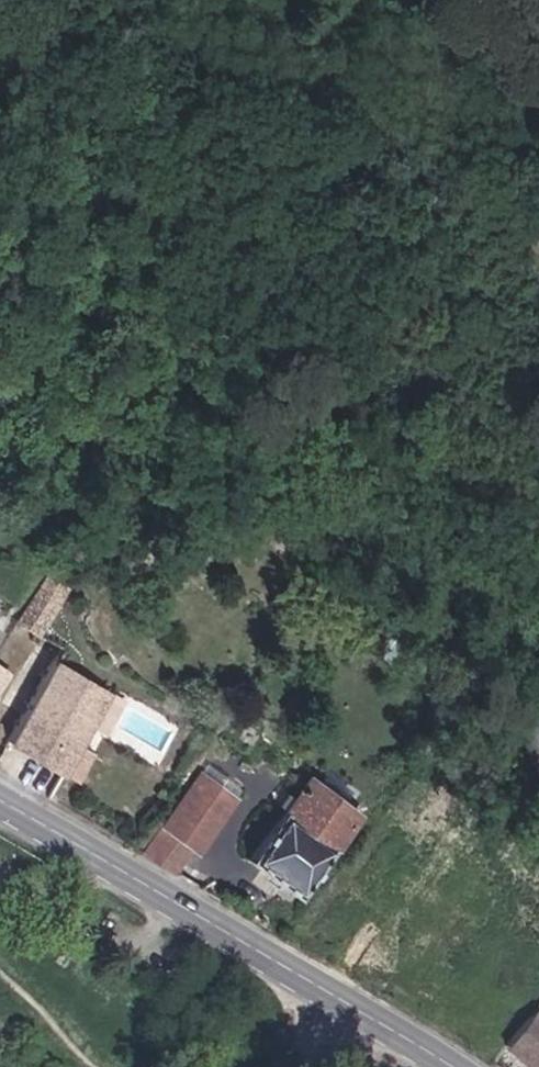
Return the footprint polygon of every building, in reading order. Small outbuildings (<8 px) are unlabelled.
[(17,620),(43,634),(72,584),(46,570),(17,620)] [(115,694),(59,661),(9,744),(65,777),(115,694)] [(156,843),(188,862),(245,789),(214,765),(156,843)] [(317,778),(255,856),(302,892),(363,814),(317,778)] [(506,1047),(530,1066),(538,1066),(538,1006),(506,1047)]
